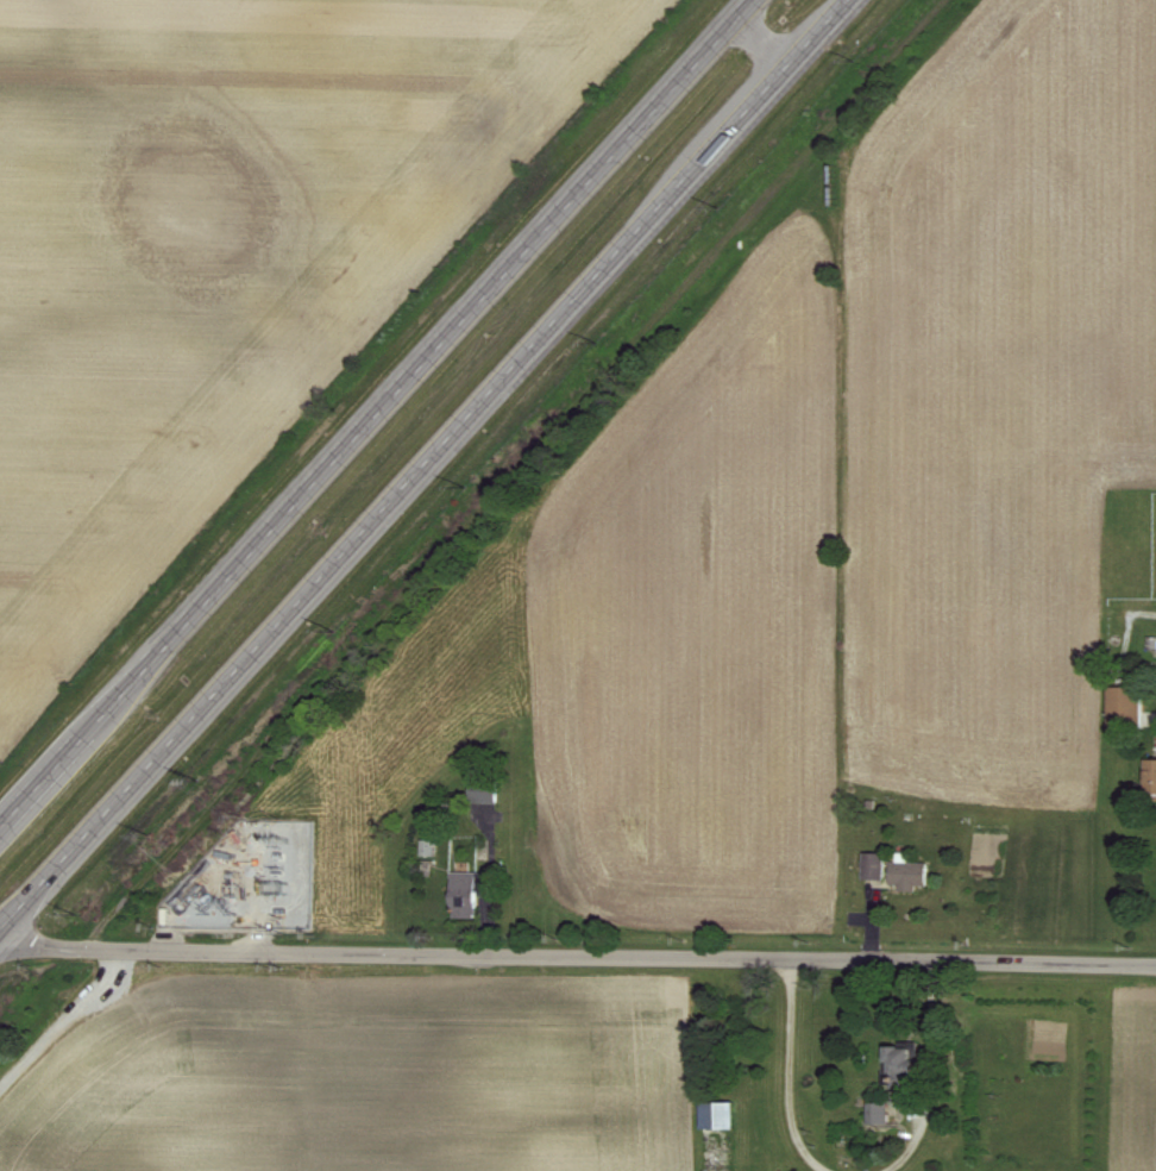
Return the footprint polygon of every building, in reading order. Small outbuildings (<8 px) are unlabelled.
[(1141,713),(1141,689),(1109,689),(1108,726),(1155,726),(1155,713),(1141,713)] [(1145,761),(1144,801),(1155,802),(1155,761),(1145,761)] [(495,804),(495,786),(468,786),(468,805),(495,804)] [(884,854),(863,853),(862,880),(884,880),(884,854)] [(890,884),(901,884),(901,889),(926,890),(927,863),(908,862),(908,853),(897,853),(897,862),(890,862),(890,884)] [(478,873),(452,872),(451,918),(477,919),(478,873)] [(734,1129),(733,1102),(699,1103),(700,1130),(734,1129)] [(868,1104),(869,1125),(891,1124),(890,1103),(868,1104)]
